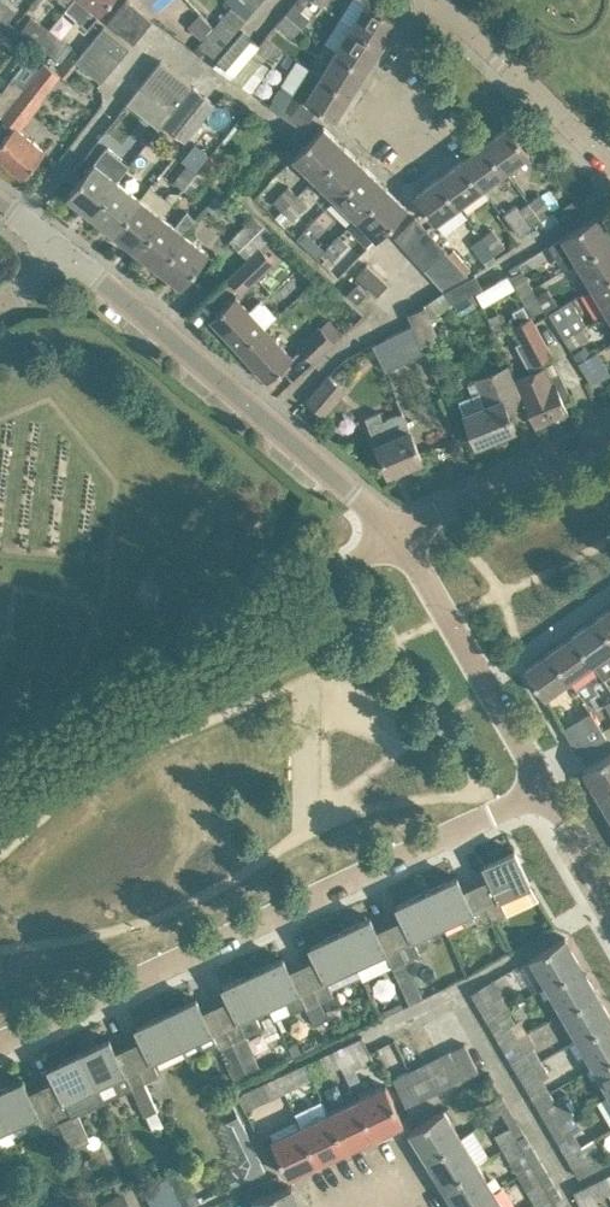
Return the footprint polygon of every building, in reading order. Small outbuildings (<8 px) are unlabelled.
[(16,9),(20,6),(12,0),(0,0),(0,15),(8,21),(16,9)] [(93,21),(100,12),(110,0),(72,0),(68,5),(66,8),(89,26),(91,23),(93,21)] [(153,19),(130,0),(125,0),(117,9),(143,30),(153,19)] [(232,4),(246,17),(261,0),(227,0),(232,4)] [(398,18),(369,0),(367,0),(352,25),(382,43),(398,18)] [(310,17),(304,12),(293,3),(285,13),(301,27),(310,17)] [(229,38),(246,17),(232,4),(215,25),(229,38)] [(134,42),(143,30),(117,9),(108,20),(134,42)] [(293,36),(301,27),(285,13),(277,22),(288,32),(293,36)] [(38,43),(49,27),(32,14),(29,18),(20,30),(38,43)] [(340,16),(325,40),(337,48),(337,49),(366,68),(382,43),(352,25),(340,16)] [(95,36),(121,58),(130,47),(104,25),(95,36)] [(213,55),(229,38),(215,25),(199,44),(213,55)] [(38,43),(55,55),(61,60),(73,45),(49,27),(38,43)] [(243,30),(218,60),(255,87),(269,66),(250,53),(257,45),(259,43),(243,30)] [(283,49),(277,45),(266,35),(259,43),(257,45),(274,60),(283,49)] [(121,58),(95,36),(85,48),(111,69),(121,58)] [(0,45),(0,68),(11,53),(0,45)] [(101,81),(111,69),(85,48),(75,60),(101,81)] [(351,93),(366,68),(337,49),(321,74),(351,93)] [(161,59),(140,85),(172,111),(193,85),(161,59)] [(22,176),(45,150),(20,128),(42,101),(41,100),(61,74),(45,60),(24,87),(2,115),(14,125),(0,141),(0,157),(22,176)] [(283,84),(269,105),(280,112),(304,128),(318,106),(336,117),(351,93),(321,74),(308,66),(293,90),(283,84)] [(24,87),(12,78),(3,90),(0,89),(0,114),(2,115),(24,87)] [(172,111),(140,85),(128,101),(160,127),(163,122),(172,111)] [(181,137),(211,99),(193,85),(172,111),(163,122),(181,137)] [(314,176),(345,145),(324,124),(293,156),(314,176)] [(530,152),(509,125),(509,124),(485,141),(506,170),(530,152)] [(482,187),(506,170),(485,141),(462,159),(482,187)] [(95,160),(67,195),(91,213),(118,179),(130,163),(107,145),(95,160)] [(186,163),(174,180),(184,188),(197,171),(197,170),(209,155),(196,145),(184,161),(186,163)] [(335,197),(366,165),(345,145),(314,176),(335,197)] [(459,204),(482,187),(462,159),(438,176),(459,204)] [(356,217),(387,185),(366,165),(335,197),(356,217)] [(184,188),(195,196),(208,179),(198,171),(197,171),(184,188)] [(435,222),(459,204),(438,176),(414,193),(435,222)] [(113,231),(141,197),(118,179),(91,213),(113,231)] [(274,200),(283,209),(298,194),(289,185),(274,200)] [(356,217),(377,237),(408,206),(387,185),(356,217)] [(231,197),(219,188),(207,205),(217,214),(231,197)] [(559,219),(554,211),(540,193),(529,201),(541,219),(547,227),(559,219)] [(276,216),(285,225),(307,203),(298,194),(283,209),(276,216)] [(136,249),(163,215),(141,197),(113,231),(136,249)] [(563,206),(567,213),(582,204),(576,198),(563,206)] [(517,203),(504,212),(520,234),(541,219),(529,201),(520,207),(517,203)] [(186,233),(184,231),(195,217),(187,210),(176,225),(163,215),(136,249),(159,267),(186,233)] [(609,241),(609,230),(600,212),(562,235),(577,261),(609,241)] [(261,246),(275,233),(274,231),(253,215),(230,239),(249,258),(261,246)] [(405,247),(425,226),(415,216),(395,236),(405,247)] [(436,238),(427,228),(425,226),(405,247),(415,258),(436,238)] [(482,235),(495,253),(506,245),(493,227),(482,235)] [(309,249),(318,257),(325,249),(304,229),(297,237),(309,249)] [(186,233),(159,267),(182,285),(209,251),(186,233)] [(349,243),(339,234),(325,249),(318,257),(339,276),(347,268),(336,256),(349,243)] [(484,261),(495,253),(482,235),(471,243),(484,261)] [(425,268),(446,249),(436,238),(415,258),(425,268)] [(609,275),(609,241),(577,261),(592,286),(609,275)] [(249,258),(228,278),(241,292),(274,260),(261,246),(249,258)] [(434,279),(456,259),(446,249),(425,268),(434,279)] [(444,290),(445,289),(470,275),(456,259),(434,279),(444,290)] [(378,294),(388,282),(367,263),(356,275),(378,294)] [(532,288),(522,268),(510,275),(521,294),(532,288)] [(467,294),(479,288),(471,274),(470,275),(445,289),(452,303),(467,294)] [(609,309),(609,275),(592,286),(607,311),(609,309)] [(357,302),(364,294),(367,292),(357,282),(347,292),(357,302)] [(484,287),(475,291),(481,303),(490,299),(484,287)] [(532,314),(543,308),(532,288),(521,294),(532,314)] [(430,319),(452,303),(445,289),(444,290),(424,302),(425,306),(430,319)] [(262,297),(249,309),(236,294),(210,318),(239,349),(277,314),(262,297)] [(583,326),(587,323),(571,298),(549,312),(564,336),(583,326)] [(439,337),(430,319),(425,306),(409,313),(413,323),(423,345),(439,337)] [(499,311),(488,316),(495,331),(505,326),(499,311)] [(293,356),(265,326),(278,315),(277,314),(239,349),(267,380),(293,356)] [(552,353),(535,321),(532,314),(514,324),(534,362),(552,353)] [(334,341),(343,333),(329,318),(320,326),(299,345),(312,360),(334,340),(334,341)] [(391,334),(374,342),(381,355),(387,369),(426,350),(423,345),(413,323),(391,334)] [(564,336),(570,347),(589,336),(583,326),(564,336)] [(587,345),(573,353),(577,358),(579,361),(597,350),(596,348),(594,345),(589,349),(587,345)] [(609,372),(609,371),(597,350),(579,361),(591,381),(609,372)] [(568,411),(564,400),(555,381),(552,383),(545,365),(516,378),(523,395),(535,425),(568,411)] [(503,398),(517,392),(507,366),(478,378),(489,404),(486,405),(480,390),(460,398),(466,413),(465,413),(477,442),(515,427),(503,398)] [(328,375),(308,398),(307,399),(325,413),(345,389),(328,375)] [(377,443),(376,443),(388,471),(422,457),(403,411),(383,419),(380,410),(366,416),(377,443)] [(596,616),(609,636),(609,606),(596,616)] [(596,616),(572,633),(592,662),(603,677),(609,672),(609,636),(596,616)] [(569,679),(592,662),(572,633),(549,650),(569,679)] [(545,696),(569,679),(549,650),(524,667),(545,696)] [(606,736),(591,710),(563,727),(578,752),(606,736)] [(583,768),(598,793),(609,786),(609,752),(583,768)] [(598,793),(609,814),(609,786),(598,793)] [(490,876),(477,882),(494,919),(508,913),(538,899),(530,882),(515,849),(484,863),(490,876)] [(494,919),(477,882),(464,888),(458,876),(427,890),(443,924),(473,910),(480,926),(494,919)] [(413,937),(443,924),(427,890),(397,904),(403,917),(390,923),(407,960),(421,953),(413,937)] [(385,950),(410,1003),(423,997),(406,960),(407,960),(390,923),(377,929),(371,916),(340,930),(356,964),(385,950)] [(316,957),(303,963),(320,1000),(323,999),(332,995),(334,994),(326,978),(356,964),(340,930),(310,944),(316,957)] [(546,983),(581,963),(565,935),(530,956),(546,983)] [(320,1000),(303,963),(290,969),(284,956),(253,971),(269,1004),(284,997),(291,1011),(306,1004),(314,1024),(328,1017),(320,1000)] [(562,1011),(597,990),(581,963),(546,983),(562,1011)] [(255,1011),(269,1004),(253,971),(223,985),(229,998),(216,1004),(250,1076),(262,1070),(253,1051),(254,1050),(246,1034),(262,1026),(255,1011)] [(487,1018),(507,1006),(509,1005),(493,979),(471,991),(487,1018)] [(609,1019),(609,1012),(597,990),(562,1011),(578,1038),(609,1019)] [(197,997),(167,1011),(182,1045),(197,1038),(212,1031),(216,1039),(219,1047),(234,1041),(216,1004),(203,1010),(197,997)] [(503,1045),(518,1036),(511,1023),(516,1021),(507,1006),(487,1018),(503,1045)] [(182,1045),(166,1011),(136,1025),(142,1038),(129,1044),(145,1081),(160,1075),(152,1059),(182,1045)] [(578,1038),(586,1051),(594,1065),(609,1056),(609,1019),(578,1038)] [(334,1049),(341,1064),(345,1073),(355,1068),(351,1059),(370,1051),(363,1035),(334,1049)] [(518,1073),(542,1059),(534,1045),(525,1049),(518,1036),(503,1045),(518,1073)] [(110,1037),(79,1051),(95,1085),(111,1078),(118,1093),(133,1086),(145,1114),(158,1108),(145,1081),(129,1044),(116,1050),(110,1037)] [(465,1077),(479,1070),(465,1043),(452,1049),(465,1077)] [(327,1071),(341,1064),(334,1049),(320,1055),(327,1071)] [(453,1083),(465,1077),(452,1049),(439,1055),(453,1083)] [(73,1115),(65,1099),(95,1085),(79,1051),(49,1066),(55,1078),(42,1084),(59,1122),(63,1132),(64,1131),(72,1147),(86,1140),(89,1133),(79,1112),(73,1115)] [(438,1090),(453,1083),(439,1055),(425,1062),(438,1090)] [(609,1092),(609,1056),(594,1065),(609,1092)] [(534,1100),(551,1091),(543,1077),(550,1073),(542,1059),(518,1073),(534,1100)] [(277,1075),(285,1090),(313,1077),(305,1062),(277,1075)] [(423,1097),(438,1090),(425,1062),(410,1070),(423,1097)] [(407,1104),(423,1097),(410,1070),(394,1077),(407,1104)] [(271,1097),(285,1090),(277,1075),(264,1081),(271,1097)] [(42,1084),(29,1091),(23,1078),(0,1088),(0,1108),(8,1126),(38,1112),(46,1128),(59,1122),(42,1084)] [(404,1121),(403,1118),(386,1083),(357,1097),(374,1133),(402,1120),(402,1121),(404,1121)] [(550,1127),(574,1113),(573,1112),(578,1109),(571,1096),(566,1099),(562,1093),(555,1098),(551,1091),(534,1100),(550,1127)] [(502,1111),(511,1106),(502,1092),(479,1106),(486,1119),(501,1110),(502,1111)] [(346,1147),(374,1133),(357,1097),(329,1111),(346,1147)] [(8,1126),(0,1108),(0,1129),(8,1126)] [(427,1156),(461,1135),(444,1108),(409,1130),(410,1131),(411,1130),(427,1156)] [(317,1160),(346,1147),(329,1111),(300,1125),(317,1160)] [(574,1113),(550,1127),(566,1154),(582,1144),(574,1131),(582,1126),(574,1113)] [(243,1174),(227,1181),(229,1186),(245,1178),(265,1169),(238,1114),(228,1119),(229,1122),(232,1122),(250,1160),(245,1173),(243,1174)] [(510,1124),(494,1133),(502,1147),(518,1137),(510,1124)] [(290,1173),(317,1160),(300,1125),(271,1138),(289,1175),(291,1175),(290,1173)] [(518,1174),(542,1160),(526,1132),(518,1137),(502,1147),(518,1174)] [(444,1183),(477,1162),(461,1135),(427,1156),(444,1183)] [(582,1144),(566,1154),(579,1175),(607,1162),(608,1162),(594,1138),(582,1144)] [(533,1200),(557,1185),(542,1160),(518,1174),(533,1200)] [(199,1200),(194,1188),(193,1188),(181,1162),(165,1170),(182,1206),(183,1206),(199,1200)] [(494,1189),(477,1162),(444,1183),(459,1206),(464,1206),(494,1189)] [(609,1192),(609,1172),(602,1176),(609,1192)] [(609,1192),(602,1176),(573,1189),(582,1206),(600,1206),(596,1199),(609,1192)] [(291,1187),(293,1186),(292,1185),(253,1197),(256,1206),(298,1206),(291,1187)] [(533,1200),(537,1206),(552,1206),(565,1199),(557,1185),(533,1200)] [(494,1189),(464,1206),(505,1206),(494,1189)] [(123,1190),(101,1202),(104,1206),(132,1206),(123,1190)]
